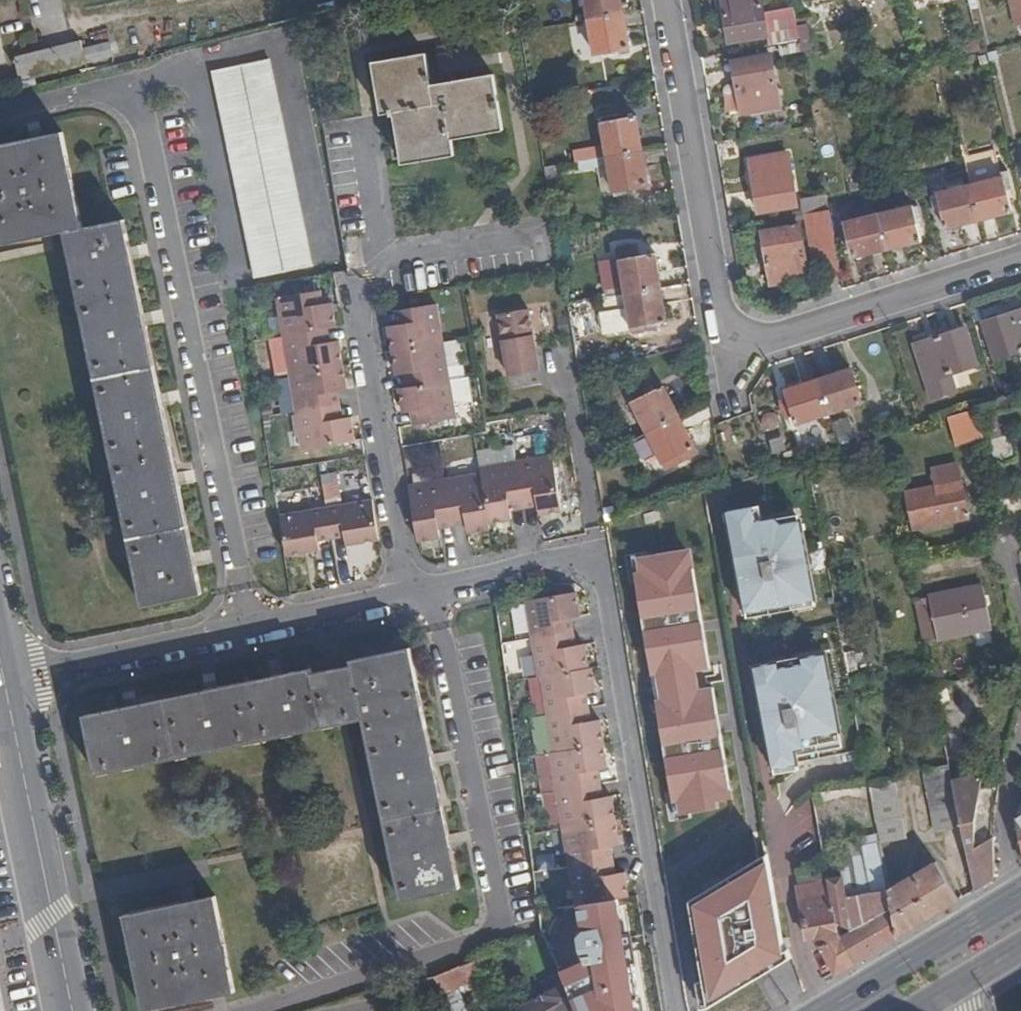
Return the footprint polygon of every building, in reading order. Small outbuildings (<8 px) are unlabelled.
[(590,19),(625,13),(623,0),(587,0),(590,19)] [(765,13),(763,0),(725,0),(731,41),(768,34),(765,13)] [(859,0),(851,0),(856,20),(863,18),(859,0)] [(1020,28),(1020,0),(1011,0),(1019,28),(1020,28)] [(799,27),(795,7),(765,13),(768,34),(770,46),(790,42),(801,40),(799,27)] [(625,13),(590,19),(596,53),(603,52),(610,51),(630,47),(625,13)] [(814,24),(799,27),(801,40),(802,45),(817,42),(814,24)] [(801,40),(790,42),(792,53),(803,51),(802,45),(801,40)] [(20,78),(84,63),(80,41),(16,56),(20,78)] [(819,49),(817,42),(802,45),(803,51),(819,49)] [(114,56),(112,44),(86,50),(89,62),(114,56)] [(427,53),(420,54),(436,150),(453,146),(452,136),(451,131),(503,123),(494,74),(432,85),(427,53)] [(436,150),(420,54),(379,61),(388,113),(391,112),(392,116),(395,115),(402,156),(436,150)] [(781,109),(773,57),(736,63),(744,115),(781,109)] [(314,266),(273,60),(217,71),(258,278),(314,266)] [(388,113),(379,61),(374,62),(382,114),(388,113)] [(608,157),(642,152),(637,118),(614,121),(602,123),(608,157)] [(503,129),(503,123),(451,131),(452,136),(503,129)] [(146,604),(183,596),(207,590),(127,218),(87,227),(66,132),(0,146),(0,245),(69,231),(146,604)] [(964,150),(973,187),(1006,179),(1013,178),(1010,165),(1002,166),(995,143),(964,150)] [(436,150),(437,156),(454,153),(453,146),(436,150)] [(403,162),(437,156),(436,150),(402,156),(403,162)] [(648,187),(642,152),(608,157),(591,160),(593,170),(598,170),(610,168),(614,192),(628,190),(648,187)] [(797,205),(789,154),(752,160),(760,212),(797,205)] [(545,168),(549,191),(560,188),(557,166),(545,168)] [(610,168),(598,170),(603,194),(614,192),(610,168)] [(1006,179),(1010,190),(1015,189),(1013,178),(1006,179)] [(973,187),(981,221),(1016,213),(1010,190),(1006,179),(973,187)] [(948,228),(981,221),(973,187),(940,195),(942,208),(948,228)] [(628,197),(628,190),(614,192),(615,199),(628,197)] [(805,203),(806,213),(830,209),(829,200),(805,203)] [(914,207),(918,219),(924,217),(921,206),(914,207)] [(881,215),(889,249),(923,241),(918,219),(914,207),(881,215)] [(856,257),(889,249),(881,215),(847,224),(850,236),(856,257)] [(845,237),(850,236),(847,224),(842,225),(845,237)] [(810,278),(802,227),(764,233),(772,283),(810,278)] [(607,289),(608,296),(627,293),(661,287),(655,253),(634,255),(632,244),(620,246),(626,286),(607,289)] [(667,321),(661,287),(627,293),(633,327),(647,324),(667,321)] [(322,291),(313,292),(316,306),(324,305),(322,291)] [(278,299),(285,336),(320,330),(329,328),(338,327),(333,303),(324,305),(316,306),(313,292),(278,299)] [(395,349),(443,340),(437,301),(405,308),(408,321),(400,323),(390,324),(395,349)] [(540,367),(539,366),(536,366),(532,348),(536,347),(528,306),(499,311),(510,373),(540,367)] [(408,321),(405,308),(397,309),(400,323),(408,321)] [(1020,351),(1020,312),(986,322),(998,358),(1020,351)] [(648,331),(647,324),(633,327),(634,333),(648,331)] [(329,328),(320,330),(322,343),(330,342),(329,328)] [(956,373),(979,366),(967,329),(918,344),(935,399),(960,391),(956,373)] [(285,336),(292,373),(345,364),(340,340),(330,342),(322,343),(320,330),(285,336)] [(418,383),(450,378),(443,340),(395,349),(399,373),(408,372),(416,371),(418,383)] [(292,373),(299,412),(334,406),(332,392),(340,391),(349,389),(345,364),(292,373)] [(853,370),(819,381),(830,415),(864,404),(860,388),(857,382),(853,370)] [(408,372),(410,385),(418,383),(416,371),(408,372)] [(461,405),(477,402),(473,377),(457,379),(461,405)] [(456,416),(450,378),(418,383),(410,385),(401,387),(405,411),(414,409),(422,408),(425,421),(456,416)] [(830,415),(819,381),(787,391),(790,404),(792,410),(797,425),(830,415)] [(632,403),(648,432),(679,416),(662,385),(632,403)] [(332,392),(334,406),(342,405),(340,391),(332,392)] [(336,418),(343,417),(342,405),(334,406),(336,418)] [(334,406),(299,412),(306,449),(358,440),(354,415),(343,417),(336,418),(334,406)] [(422,408),(414,409),(416,423),(425,421),(422,408)] [(959,448),(985,439),(975,410),(950,418),(959,448)] [(679,416),(648,432),(664,463),(695,446),(679,416)] [(843,443),(857,439),(851,419),(837,423),(843,443)] [(593,449),(595,460),(615,450),(608,440),(593,449)] [(798,453),(799,462),(810,458),(812,458),(809,450),(798,453)] [(539,494),(540,501),(542,512),(564,508),(555,454),(518,459),(525,496),(539,494)] [(483,471),(492,519),(515,516),(513,506),(512,498),(525,496),(518,459),(482,465),(483,471)] [(470,529),(493,525),(492,519),(483,471),(449,478),(455,514),(467,512),(469,520),(470,529)] [(412,484),(422,539),(444,534),(443,525),(441,517),(455,514),(449,478),(412,484)] [(917,530),(970,518),(963,483),(909,494),(917,530)] [(525,496),(526,504),(540,501),(539,494),(525,496)] [(513,506),(526,504),(525,496),(512,498),(513,506)] [(330,508),(335,536),(350,533),(352,543),(384,538),(377,500),(330,508)] [(748,610),(816,597),(801,519),(784,523),(782,516),(757,520),(754,506),(731,510),(739,563),(750,567),(743,582),(748,610)] [(321,539),(335,536),(330,508),(283,516),(290,555),(322,548),(321,539)] [(455,514),(457,522),(469,520),(467,512),(455,514)] [(443,525),(457,522),(455,514),(441,517),(443,525)] [(677,554),(643,559),(645,572),(638,573),(675,799),(681,798),(683,814),(721,808),(719,800),(734,797),(716,687),(699,689),(695,668),(710,666),(693,559),(678,561),(677,554)] [(985,586),(916,600),(924,642),(994,628),(985,586)] [(525,602),(532,640),(564,635),(561,620),(570,619),(579,618),(575,593),(525,602)] [(564,635),(572,633),(570,619),(561,620),(564,635)] [(575,646),(572,633),(564,635),(566,648),(575,646)] [(564,635),(532,640),(538,677),(541,677),(588,669),(584,645),(575,646),(566,648),(564,635)] [(531,663),(531,656),(526,656),(525,642),(508,643),(509,664),(531,663)] [(312,668),(220,687),(220,689),(141,707),(148,763),(364,718),(402,900),(460,888),(409,646),(352,659),(353,666),(314,675),(312,668)] [(841,738),(826,652),(804,656),(805,663),(781,667),(780,660),(758,665),(776,765),(799,761),(797,746),(841,738)] [(594,693),(590,669),(588,669),(541,677),(548,715),(579,710),(577,695),(585,695),(594,693)] [(220,689),(220,687),(141,703),(84,715),(97,774),(148,763),(141,707),(220,689)] [(577,695),(579,710),(587,708),(585,695),(577,695)] [(587,708),(579,710),(582,723),(590,722),(587,708)] [(548,715),(554,753),(602,744),(603,744),(600,720),(590,722),(582,723),(579,710),(548,715)] [(550,754),(556,792),(592,786),(589,771),(597,770),(606,768),(602,744),(554,753),(550,754)] [(949,860),(968,856),(953,787),(949,764),(924,769),(936,831),(942,830),(949,860)] [(592,786),(600,784),(597,770),(589,771),(592,786)] [(893,776),(869,780),(869,786),(880,842),(905,837),(893,776)] [(982,782),(971,783),(973,796),(983,793),(982,782)] [(968,856),(974,891),(993,880),(994,839),(987,820),(993,819),(1000,790),(983,793),(973,796),(971,783),(953,787),(968,856)] [(594,799),(602,797),(600,784),(592,786),(594,799)] [(562,829),(615,820),(611,796),(602,797),(594,799),(592,786),(556,792),(562,829)] [(568,868),(604,861),(602,847),(610,846),(619,844),(615,820),(562,829),(563,836),(568,868)] [(604,861),(612,860),(610,846),(602,847),(604,861)] [(837,927),(854,962),(898,937),(891,889),(887,890),(880,847),(864,850),(865,858),(840,863),(843,877),(828,879),(837,927)] [(768,854),(691,899),(708,1005),(790,956),(788,949),(783,948),(768,854)] [(606,875),(614,873),(612,860),(604,861),(606,875)] [(577,905),(628,896),(624,872),(614,873),(606,875),(604,861),(568,868),(573,905),(577,905)] [(891,889),(898,937),(958,900),(935,862),(891,889)] [(816,937),(835,972),(854,962),(837,927),(828,879),(818,880),(815,869),(798,871),(800,884),(798,884),(808,938),(816,937)] [(167,906),(179,1003),(236,991),(216,896),(167,906)] [(632,920),(628,896),(577,905),(583,943),(617,937),(615,923),(622,922),(632,920)] [(144,1010),(179,1003),(167,906),(125,915),(144,1010)] [(625,936),(622,922),(615,923),(617,937),(625,936)] [(493,966),(487,954),(460,966),(466,977),(493,966)] [(466,977),(460,966),(434,977),(442,992),(468,980),(466,977)] [(565,983),(519,1010),(577,1010),(565,983)]
